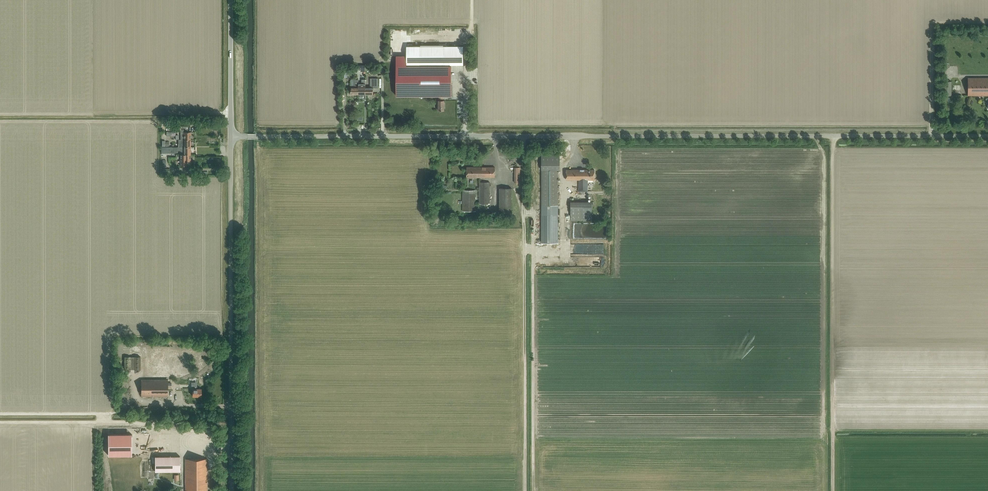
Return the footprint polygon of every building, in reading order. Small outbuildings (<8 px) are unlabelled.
[(407,46),(407,65),(419,65),(437,65),(444,65),(444,53),(447,53),(447,46),(444,46),(419,46),(407,46)] [(396,66),(396,96),(451,96),(451,85),(446,85),(446,65),(444,65),(437,65),(419,65),(407,65),(407,66),(396,66)] [(366,87),(366,94),(373,94),(373,88),(378,88),(378,78),(370,78),(370,87),(366,87)] [(968,95),(987,95),(987,78),(968,78),(968,95)] [(943,95),(951,95),(951,81),(943,81),(943,95)] [(188,126),(177,126),(177,132),(177,134),(180,134),(180,139),(184,139),(190,139),(190,132),(188,132),(188,126)] [(542,151),(542,205),(558,205),(558,170),(560,170),(560,151),(542,151)] [(190,154),(184,154),(180,154),(180,166),(187,166),(187,162),(190,162),(190,154)] [(466,177),(490,177),(494,177),(494,167),(466,167),(466,177)] [(594,180),(594,170),(566,169),(566,179),(579,179),(579,191),(588,191),(588,180),(594,180)] [(490,204),(490,182),(479,182),(479,204),(490,204)] [(512,212),(512,188),(500,188),(500,212),(512,212)] [(475,211),(475,190),(462,190),(462,211),(475,211)] [(571,201),(570,220),(592,220),(592,201),(571,201)] [(558,205),(542,205),(542,242),(558,242),(558,205)] [(135,357),(130,357),(130,356),(125,356),(124,369),(130,369),(134,369),(134,370),(140,370),(140,357),(135,357)] [(167,396),(167,379),(141,379),(141,396),(167,396)] [(201,396),(201,389),(197,389),(197,384),(193,384),(193,389),(192,389),(192,396),(201,396)] [(127,455),(127,434),(108,434),(108,455),(127,455)] [(180,456),(155,456),(155,471),(180,471),(180,456)] [(207,459),(185,459),(185,490),(207,490),(207,459)]
